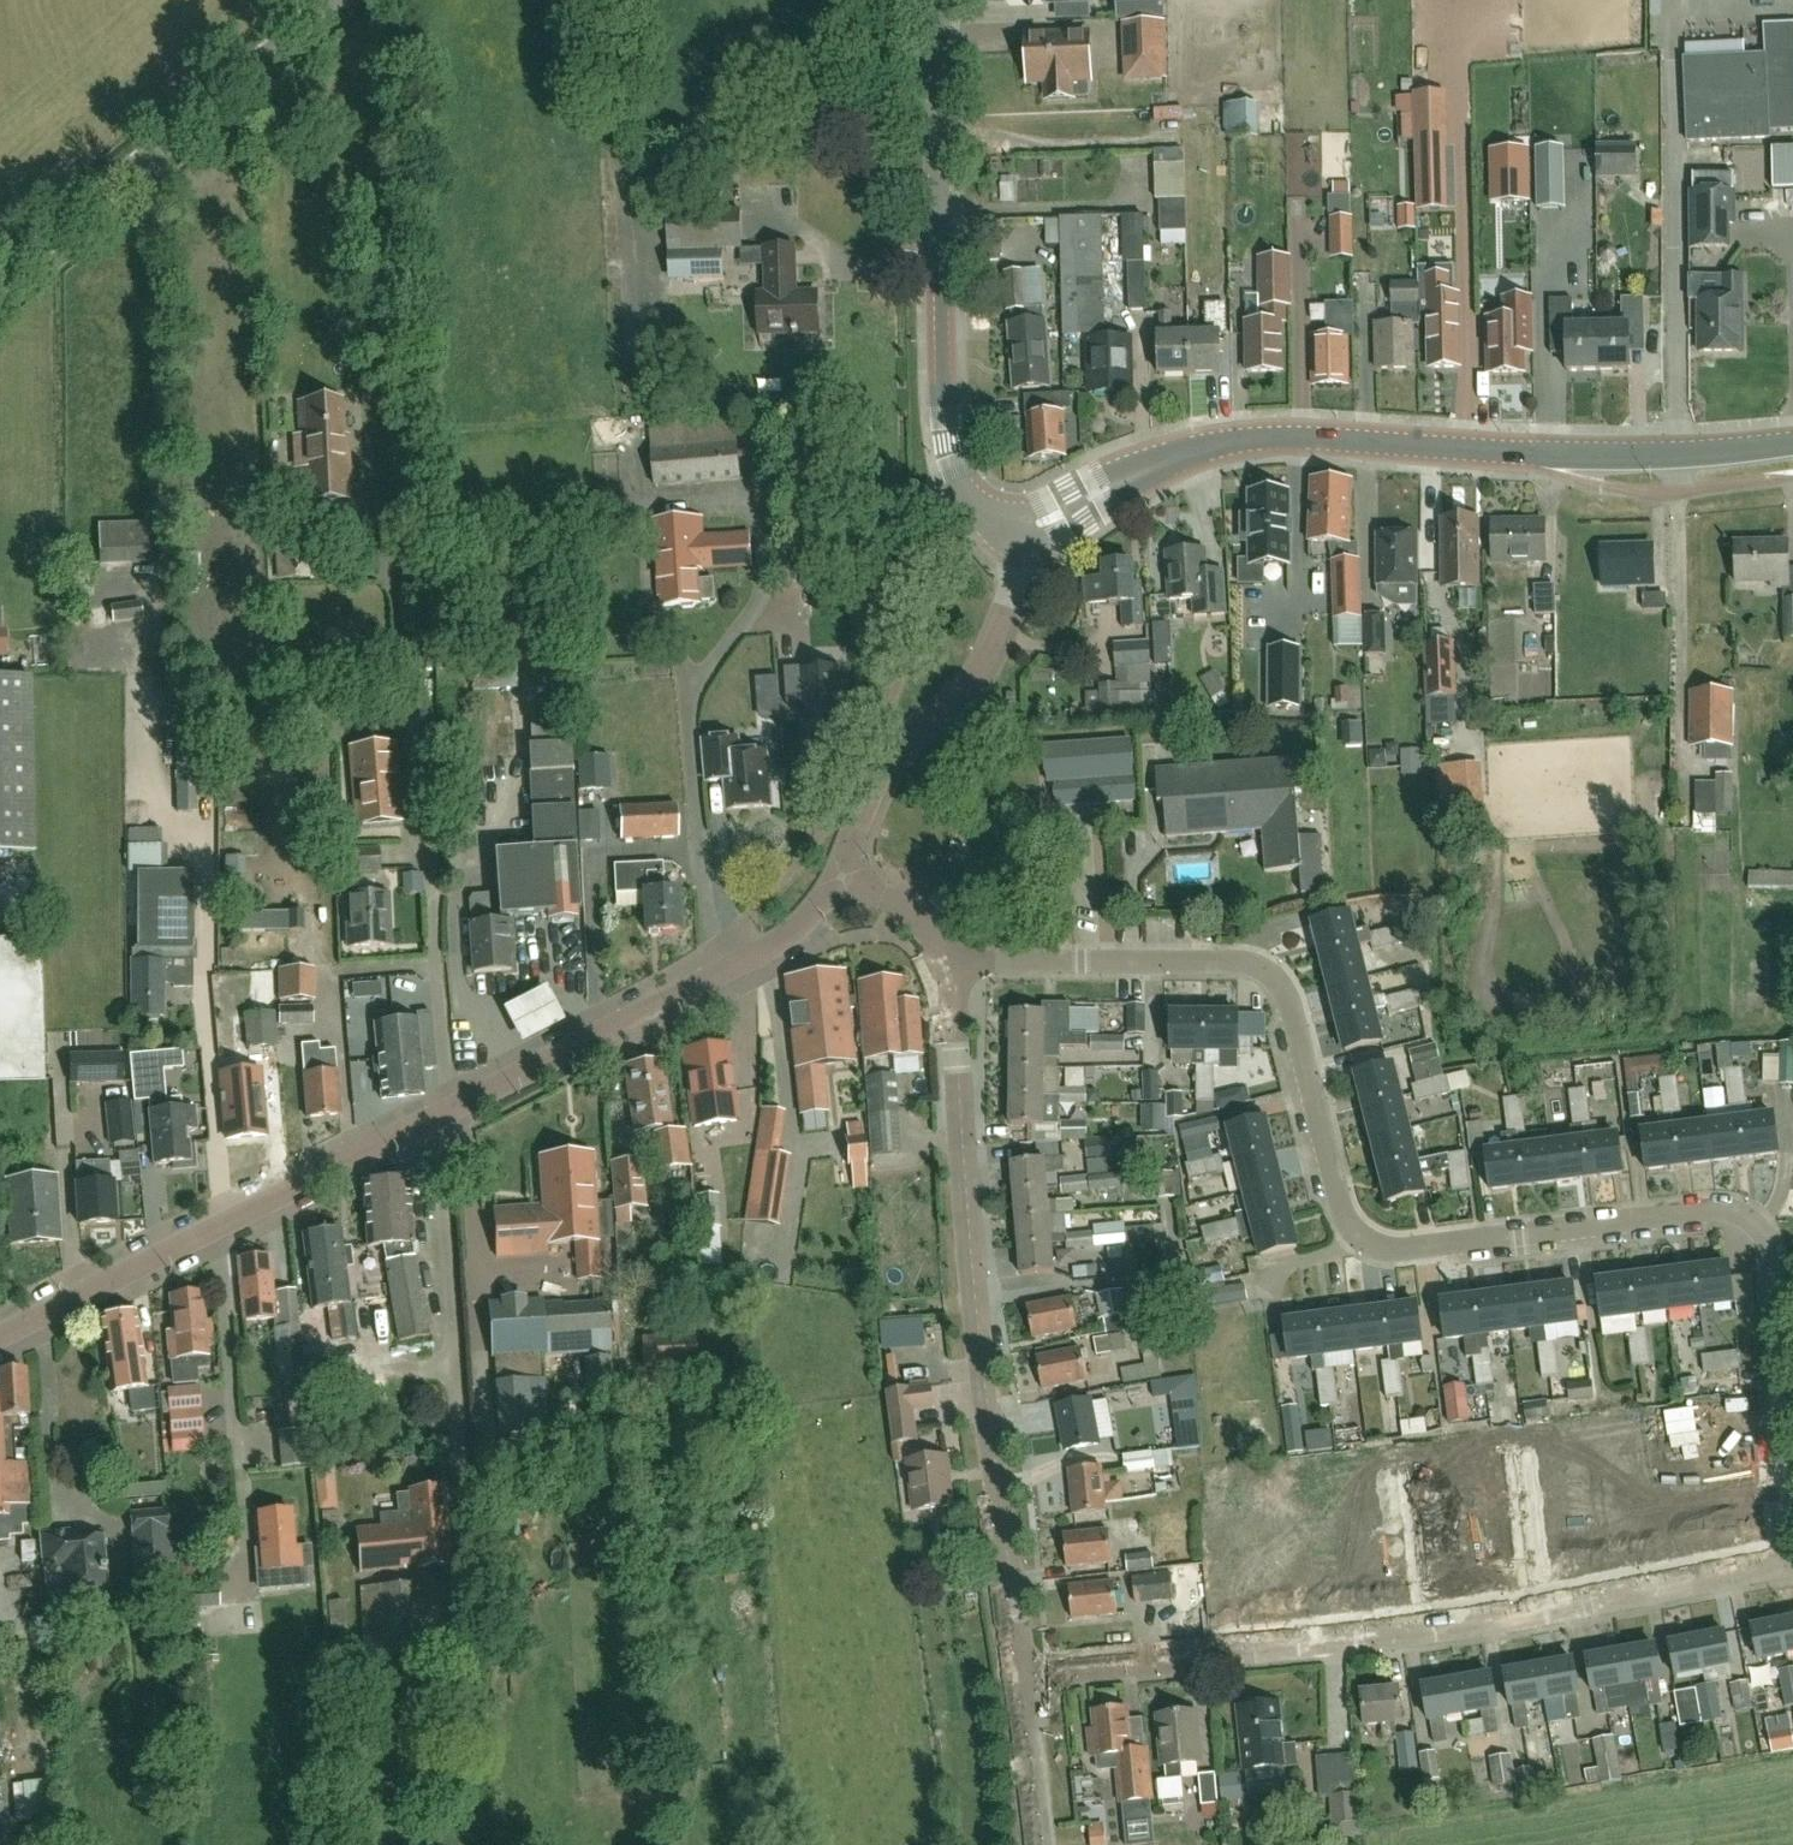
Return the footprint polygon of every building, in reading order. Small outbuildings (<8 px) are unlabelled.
[(1116,1),(1117,22),(1165,20),(1164,0),(1129,0),(1116,1)] [(1166,24),(1136,25),(1137,69),(1167,67),(1166,24)] [(1088,34),(1026,37),(1028,80),(1047,79),(1047,84),(1048,98),(1070,97),(1089,97),(1089,78),(1090,78),(1088,34)] [(1756,37),(1757,53),(1773,52),(1772,36),(1756,37)] [(1775,39),(1776,55),(1684,59),(1688,142),(1770,138),(1768,93),(1792,92),(1792,38),(1775,39)] [(1419,209),(1447,208),(1445,147),(1443,91),(1416,92),(1419,209)] [(1226,131),(1226,139),(1247,139),(1247,106),(1223,107),(1223,131),(1226,131)] [(1597,148),(1598,177),(1636,176),(1636,147),(1597,148)] [(1564,148),(1535,148),(1536,209),(1565,208),(1564,148)] [(1490,150),(1491,203),(1531,202),(1530,149),(1490,150)] [(1772,150),(1773,190),(1792,189),(1792,149),(1772,150)] [(1155,199),(1160,199),(1161,231),(1186,231),(1184,165),(1154,166),(1155,199)] [(1692,192),(1692,248),(1729,248),(1729,223),(1736,223),(1735,193),(1692,192)] [(724,250),(742,249),(741,211),(668,213),(669,251),(724,250)] [(1662,212),(1651,212),(1651,228),(1663,228),(1662,212)] [(1336,219),(1345,258),(1364,254),(1355,215),(1336,219)] [(1105,333),(1102,218),(1062,218),(1064,334),(1105,333)] [(1400,252),(1417,250),(1415,223),(1398,225),(1400,252)] [(759,295),(760,335),(819,333),(817,293),(794,294),(794,284),(796,284),(794,248),(766,249),(767,294),(759,295)] [(724,250),(669,251),(670,282),(725,280),(724,250)] [(1290,306),(1289,258),(1260,258),(1261,322),(1247,322),(1248,373),(1282,372),(1281,323),(1285,323),(1284,306),(1290,306)] [(1145,263),(1128,263),(1129,308),(1129,311),(1146,311),(1145,263)] [(1007,273),(1010,311),(1013,311),(1014,324),(1010,325),(1015,390),(1051,388),(1051,386),(1050,386),(1045,322),(1044,308),(1040,270),(1007,273)] [(1431,368),(1460,368),(1458,296),(1451,296),(1451,277),(1419,278),(1420,284),(1420,319),(1430,319),(1431,368)] [(1743,277),(1724,277),(1725,292),(1728,292),(1728,299),(1700,299),(1700,353),(1738,353),(1738,326),(1743,326),(1743,277)] [(1420,325),(1420,319),(1420,284),(1419,284),(1406,284),(1392,284),(1393,324),(1376,324),(1377,369),(1413,369),(1412,325),(1418,325),(1420,325)] [(1599,325),(1599,371),(1630,370),(1629,341),(1644,341),(1644,352),(1645,352),(1644,298),(1622,298),(1623,325),(1599,325)] [(1504,320),(1489,320),(1490,373),(1523,373),(1522,353),(1535,352),(1534,299),(1504,300),(1504,320)] [(1599,371),(1599,325),(1573,326),(1573,299),(1550,300),(1552,354),(1553,354),(1553,343),(1567,342),(1568,372),(1599,371)] [(1206,333),(1188,334),(1189,374),(1221,373),(1220,333),(1227,333),(1226,304),(1205,305),(1206,333)] [(1321,332),(1321,337),(1312,337),(1312,385),(1348,385),(1348,339),(1355,339),(1354,304),(1326,305),(1327,337),(1326,337),(1326,332),(1321,332)] [(1189,374),(1188,334),(1172,334),(1172,313),(1160,314),(1161,335),(1159,335),(1160,375),(1189,374)] [(1088,340),(1090,393),(1133,392),(1132,339),(1088,340)] [(1030,459),(1067,457),(1064,414),(1063,414),(1063,410),(1070,409),(1070,395),(1070,394),(1025,397),(1026,418),(1028,417),(1030,459)] [(299,405),(301,436),(309,441),(310,463),(302,469),(304,500),(351,498),(348,438),(343,438),(341,403),(299,405)] [(650,426),(652,451),(656,489),(742,480),(738,444),(736,419),(650,426)] [(1312,480),(1309,542),(1329,543),(1350,543),(1353,481),(1312,480)] [(1243,517),(1243,541),(1251,541),(1251,565),(1290,565),(1289,493),(1251,493),(1251,517),(1243,517)] [(310,536),(309,509),(274,511),(275,538),(310,536)] [(109,550),(161,550),(161,518),(109,517),(109,550)] [(1478,517),(1442,518),(1443,589),(1479,588),(1478,517)] [(752,565),(750,535),(702,538),(701,518),(655,521),(660,596),(663,596),(664,606),(680,605),(683,608),(693,608),(695,604),(699,604),(699,602),(714,601),(713,580),(698,581),(697,569),(752,565)] [(1545,562),(1545,521),(1523,521),(1523,525),(1493,525),(1494,563),(1545,562)] [(1379,536),(1379,595),(1398,606),(1416,605),(1416,536),(1379,536)] [(1788,543),(1735,545),(1736,583),(1772,582),(1772,588),(1789,588),(1788,543)] [(1602,548),(1603,587),(1655,585),(1653,546),(1630,547),(1630,549),(1603,550),(1603,548),(1602,548)] [(109,551),(109,566),(159,566),(159,552),(109,551)] [(1168,553),(1171,601),(1194,599),(1195,617),(1226,615),(1223,571),(1206,572),(1205,551),(1168,553)] [(1360,560),(1333,561),(1335,619),(1362,618),(1360,560)] [(1134,585),(1133,562),(1104,564),(1105,579),(1085,580),(1087,605),(1123,603),(1124,628),(1144,627),(1141,585),(1134,585)] [(1537,615),(1556,614),(1554,585),(1535,586),(1537,615)] [(1666,610),(1666,596),(1644,597),(1645,611),(1666,610)] [(1784,601),(1784,640),(1792,639),(1792,600),(1784,601)] [(141,602),(111,605),(113,624),(144,620),(141,602)] [(1366,656),(1385,656),(1384,617),(1365,618),(1366,656)] [(1505,631),(1505,692),(1529,692),(1529,631),(1505,631)] [(1152,693),(1151,684),(1149,643),(1116,645),(1118,690),(1101,691),(1102,710),(1072,712),(1072,722),(1142,718),(1154,718),(1154,693),(1152,693)] [(1454,723),(1454,696),(1455,696),(1453,643),(1426,644),(1428,697),(1427,697),(1428,724),(1454,723)] [(843,695),(841,670),(803,673),(803,668),(785,669),(787,705),(803,704),(806,741),(846,739),(844,710),(848,710),(847,695),(843,695)] [(162,669),(159,670),(159,688),(176,730),(164,735),(165,743),(177,743),(177,810),(177,813),(178,813),(199,812),(198,742),(192,727),(168,669),(162,669)] [(757,680),(758,693),(779,692),(778,678),(757,680)] [(1300,679),(1271,679),(1271,707),(1300,708),(1300,679)] [(33,853),(29,680),(0,680),(0,854),(33,853)] [(444,728),(445,728),(446,758),(480,757),(481,769),(497,769),(497,756),(513,756),(512,725),(513,725),(512,704),(510,704),(509,691),(474,693),(475,710),(444,712),(444,728)] [(1733,747),(1734,693),(1691,692),(1691,746),(1733,747)] [(579,911),(576,847),(571,745),(567,746),(565,714),(530,716),(532,747),(529,747),(534,849),(496,851),(499,915),(541,913),(541,918),(547,918),(547,921),(576,919),(575,911),(579,911)] [(742,754),(741,738),(704,741),(708,782),(726,780),(728,810),(767,806),(766,787),(769,787),(766,751),(742,754)] [(1135,801),(1131,740),(1046,747),(1049,784),(1056,783),(1058,807),(1135,801)] [(401,821),(394,745),(350,749),(358,825),(401,821)] [(589,777),(622,776),(621,757),(588,758),(589,777)] [(1300,870),(1302,884),(1303,895),(1325,893),(1324,882),(1321,846),(1320,836),(1300,837),(1297,794),(1302,793),(1300,760),(1156,771),(1159,804),(1165,804),(1167,837),(1255,831),(1254,826),(1264,825),(1268,873),(1300,870)] [(1456,764),(1438,765),(1439,770),(1441,799),(1456,797),(1458,797),(1456,767),(1456,764)] [(1703,813),(1716,814),(1734,814),(1733,775),(1717,775),(1717,784),(1695,784),(1694,795),(1703,795),(1703,813)] [(277,835),(270,835),(271,811),(255,811),(255,798),(238,798),(237,858),(277,858),(277,835)] [(677,804),(620,807),(621,841),(679,838),(677,804)] [(130,845),(129,845),(130,873),(137,873),(138,951),(132,951),(133,1017),(145,1017),(145,1021),(158,1021),(160,1017),(164,1017),(164,982),(174,982),(175,988),(194,988),(193,943),(195,943),(194,873),(169,873),(168,845),(161,845),(162,831),(162,829),(153,829),(150,829),(130,829),(130,845)] [(381,873),(380,849),(338,850),(339,874),(381,873)] [(615,894),(644,893),(646,932),(679,930),(677,889),(663,889),(662,872),(663,872),(663,863),(614,865),(615,894)] [(1750,872),(1749,888),(1792,889),(1792,873),(1763,872),(1750,872)] [(390,944),(388,894),(348,896),(350,946),(390,944)] [(473,896),(470,900),(472,924),(471,924),(474,973),(510,970),(508,945),(513,945),(511,922),(490,923),(488,895),(473,896)] [(304,931),(304,912),(290,912),(291,931),(304,931)] [(1350,914),(1314,923),(1322,956),(1358,947),(1371,943),(1407,934),(1405,926),(1369,935),(1368,929),(1354,932),(1350,914)] [(1407,934),(1371,943),(1374,952),(1409,943),(1407,934)] [(45,1080),(43,1032),(41,939),(34,939),(0,940),(0,1081),(45,1080)] [(1358,947),(1322,956),(1330,988),(1366,979),(1358,947)] [(279,969),(279,1000),(316,1000),(315,968),(279,969)] [(790,1031),(791,1031),(799,1094),(829,1091),(826,1064),(855,1060),(844,972),(785,978),(789,1007),(787,1007),(790,1031)] [(865,1057),(922,1052),(917,999),(904,1000),(902,977),(858,981),(865,1057)] [(1366,979),(1330,988),(1338,1020),(1374,1011),(1374,1012),(1388,1008),(1388,1007),(1423,998),(1421,990),(1385,998),(1385,997),(1371,1001),(1366,979)] [(559,989),(515,1004),(528,1042),(572,1026),(559,989)] [(1423,998),(1388,1007),(1388,1008),(1390,1016),(1391,1015),(1425,1006),(1423,998)] [(276,1012),(274,1012),(273,1002),(261,1003),(262,1013),(245,1015),(247,1049),(279,1046),(276,1012)] [(1053,1004),(1044,1004),(1044,1005),(1044,1012),(1011,1012),(1011,1040),(1085,1041),(1085,1037),(1087,1037),(1087,1036),(1087,1035),(1072,1034),(1072,1009),(1070,1009),(1070,1004),(1053,1004)] [(1128,1034),(1145,1034),(1146,1006),(1129,1005),(1128,1034)] [(314,1024),(314,1006),(279,1007),(280,1025),(314,1024)] [(1081,1009),(1080,1034),(1110,1034),(1111,1010),(1081,1009)] [(416,1013),(417,1021),(375,1025),(378,1060),(373,1061),(374,1075),(379,1074),(381,1100),(424,1095),(419,1042),(433,1040),(431,1011),(416,1013)] [(1374,1011),(1338,1020),(1346,1052),(1382,1043),(1374,1012),(1374,1011)] [(1205,1052),(1205,1015),(1171,1015),(1171,1052),(1173,1052),(1194,1052),(1194,1066),(1197,1066),(1205,1066),(1205,1052)] [(1239,1038),(1239,1020),(1239,1015),(1205,1015),(1205,1052),(1205,1066),(1197,1066),(1197,1084),(1215,1084),(1215,1066),(1221,1066),(1221,1052),(1239,1051),(1239,1038)] [(1125,1052),(1125,1041),(1125,1037),(1092,1037),(1092,1053),(1125,1052)] [(1011,1040),(1011,1068),(1060,1069),(1060,1068),(1058,1068),(1058,1058),(1060,1058),(1060,1047),(1085,1047),(1085,1041),(1011,1040)] [(301,1045),(303,1074),(308,1118),(341,1114),(337,1071),(335,1049),(319,1050),(319,1043),(301,1045)] [(1792,1086),(1792,1044),(1781,1043),(1779,1085),(1792,1086)] [(725,1044),(705,1047),(685,1050),(696,1126),(716,1123),(736,1120),(725,1044)] [(1441,1061),(1437,1044),(1410,1051),(1413,1067),(1441,1061)] [(193,1144),(188,1145),(187,1131),(197,1130),(195,1110),(177,1111),(176,1098),(165,1099),(164,1085),(157,1086),(156,1071),(185,1067),(183,1051),(154,1054),(154,1056),(130,1059),(134,1103),(147,1101),(154,1166),(172,1164),(172,1169),(195,1167),(193,1144)] [(123,1053),(70,1054),(71,1084),(123,1083),(123,1053)] [(1666,1059),(1625,1062),(1626,1076),(1630,1105),(1631,1121),(1641,1121),(1637,1075),(1659,1073),(1660,1079),(1662,1099),(1656,1100),(1660,1131),(1642,1133),(1647,1171),(1680,1167),(1675,1129),(1674,1116),(1674,1115),(1669,1079),(1668,1079),(1666,1059)] [(674,1132),(673,1126),(663,1062),(625,1067),(635,1131),(655,1129),(656,1135),(653,1136),(658,1173),(690,1168),(685,1131),(674,1132)] [(1357,1074),(1365,1107),(1401,1098),(1392,1065),(1357,1074)] [(1060,1089),(1060,1069),(1011,1068),(1011,1096),(1044,1096),(1044,1097),(1059,1097),(1059,1096),(1087,1097),(1087,1089),(1060,1089)] [(1733,1070),(1725,1071),(1727,1088),(1745,1086),(1742,1069),(1734,1070),(1733,1070)] [(1585,1141),(1589,1178),(1623,1174),(1618,1136),(1600,1139),(1598,1124),(1592,1125),(1587,1089),(1585,1070),(1576,1071),(1577,1082),(1578,1090),(1583,1126),(1582,1126),(1584,1141),(1585,1141)] [(264,1135),(258,1072),(221,1075),(227,1139),(264,1135)] [(1414,1095),(1470,1081),(1467,1072),(1412,1086),(1414,1095)] [(1143,1073),(1144,1103),(1160,1102),(1159,1073),(1143,1073)] [(866,1077),(873,1156),(902,1153),(895,1074),(866,1077)] [(1677,1078),(1669,1079),(1674,1115),(1682,1114),(1677,1078)] [(1470,1081),(1414,1095),(1416,1103),(1472,1088),(1470,1081)] [(1197,1084),(1197,1102),(1205,1102),(1215,1102),(1215,1095),(1215,1094),(1215,1089),(1215,1084),(1197,1084)] [(1745,1086),(1727,1088),(1730,1106),(1739,1105),(1747,1104),(1745,1086)] [(1242,1087),(1233,1089),(1237,1105),(1247,1103),(1243,1087),(1242,1087)] [(1574,1127),(1582,1126),(1583,1126),(1578,1090),(1569,1091),(1574,1127)] [(1215,1094),(1215,1095),(1219,1110),(1228,1108),(1224,1091),(1215,1094)] [(1183,1093),(1167,1094),(1167,1119),(1184,1119),(1183,1093)] [(1044,1096),(1011,1096),(1010,1125),(1056,1125),(1056,1112),(1044,1111),(1044,1097),(1044,1096)] [(1059,1096),(1059,1097),(1059,1104),(1087,1105),(1087,1097),(1059,1096)] [(1521,1097),(1513,1098),(1518,1135),(1526,1134),(1521,1097)] [(1365,1107),(1373,1139),(1409,1130),(1401,1098),(1365,1107)] [(1504,1099),(1508,1135),(1501,1136),(1504,1151),(1486,1153),(1491,1191),(1524,1186),(1519,1149),(1521,1149),(1518,1135),(1513,1098),(1504,1099)] [(110,1145),(136,1142),(132,1101),(105,1104),(110,1145)] [(1747,1104),(1739,1105),(1745,1158),(1779,1154),(1774,1116),(1754,1119),(1752,1103),(1747,1104)] [(1709,1125),(1708,1125),(1713,1162),(1745,1158),(1739,1105),(1730,1106),(1730,1108),(1732,1122),(1709,1125)] [(762,1108),(755,1151),(778,1155),(785,1112),(762,1108)] [(1183,1140),(1189,1164),(1186,1165),(1188,1174),(1224,1165),(1221,1156),(1214,1158),(1208,1135),(1223,1131),(1219,1117),(1180,1127),(1183,1140)] [(1237,1161),(1273,1152),(1265,1119),(1229,1128),(1237,1161)] [(848,1165),(851,1165),(853,1184),(867,1183),(865,1164),(868,1164),(865,1135),(863,1121),(848,1123),(849,1136),(845,1137),(848,1165)] [(1088,1140),(1088,1121),(1076,1122),(1061,1122),(1061,1141),(1088,1140)] [(1708,1125),(1675,1129),(1680,1167),(1713,1162),(1708,1125)] [(1373,1139),(1381,1171),(1417,1162),(1409,1130),(1373,1139)] [(1085,1144),(1087,1160),(1112,1157),(1110,1141),(1085,1144)] [(1585,1141),(1584,1141),(1552,1145),(1557,1182),(1589,1178),(1585,1141)] [(1552,1145),(1521,1149),(1519,1149),(1524,1186),(1557,1182),(1552,1145)] [(1281,1184),(1273,1152),(1237,1161),(1246,1193),(1281,1184)] [(1417,1162),(1381,1171),(1389,1204),(1425,1195),(1420,1177),(1450,1171),(1453,1191),(1470,1189),(1465,1153),(1449,1155),(1417,1162)] [(543,1205),(535,1206),(494,1208),(497,1257),(546,1253),(546,1245),(576,1243),(578,1281),(601,1279),(598,1235),(614,1234),(612,1203),(596,1204),(596,1192),(594,1173),(593,1154),(540,1157),(543,1205)] [(1012,1163),(1014,1192),(1047,1189),(1046,1175),(1064,1173),(1063,1158),(1012,1163)] [(115,1223),(112,1183),(110,1183),(109,1162),(77,1164),(78,1185),(76,1186),(78,1225),(115,1223)] [(631,1224),(629,1207),(646,1206),(642,1162),(613,1165),(616,1208),(617,1225),(631,1224)] [(1224,1165),(1188,1174),(1190,1182),(1226,1174),(1224,1165)] [(1157,1174),(1159,1199),(1175,1198),(1173,1173),(1157,1174)] [(62,1241),(56,1174),(31,1176),(36,1243),(62,1241)] [(1130,1174),(1096,1178),(1097,1190),(1132,1187),(1130,1174)] [(36,1243),(31,1176),(5,1178),(11,1245),(36,1243)] [(1088,1176),(1075,1178),(1076,1193),(1090,1191),(1088,1176)] [(1062,1195),(1076,1193),(1075,1178),(1061,1179),(1062,1195)] [(410,1181),(365,1183),(369,1247),(383,1246),(399,1341),(430,1336),(414,1243),(410,1181)] [(1289,1216),(1281,1184),(1246,1193),(1250,1211),(1236,1214),(1238,1220),(1202,1229),(1204,1237),(1289,1216)] [(1014,1192),(1017,1219),(1063,1215),(1075,1214),(1074,1200),(1057,1201),(1048,1202),(1047,1189),(1014,1192)] [(1017,1219),(1019,1247),(1067,1243),(1066,1235),(1065,1228),(1063,1215),(1017,1219)] [(1298,1249),(1289,1216),(1204,1237),(1207,1246),(1242,1237),(1243,1243),(1257,1239),(1262,1258),(1298,1249)] [(710,1230),(712,1264),(732,1262),(730,1229),(710,1230)] [(342,1231),(323,1233),(332,1308),(328,1308),(332,1341),(355,1338),(347,1268),(354,1267),(352,1247),(344,1248),(342,1231)] [(1094,1232),(1080,1234),(1082,1249),(1096,1248),(1096,1247),(1094,1232)] [(332,1308),(323,1233),(304,1235),(313,1310),(328,1308),(332,1308)] [(1067,1243),(1019,1247),(1022,1276),(1055,1273),(1070,1264),(1069,1250),(1082,1249),(1080,1234),(1066,1235),(1067,1243)] [(241,1303),(243,1322),(277,1319),(275,1301),(274,1301),(271,1257),(239,1260),(242,1303),(241,1303)] [(1072,1264),(1073,1271),(1074,1281),(1106,1278),(1104,1263),(1104,1261),(1072,1264)] [(1729,1265),(1695,1270),(1700,1307),(1734,1303),(1729,1265)] [(1248,1300),(1246,1285),(1224,1288),(1223,1283),(1226,1282),(1222,1267),(1194,1274),(1198,1289),(1202,1288),(1203,1292),(1198,1293),(1200,1308),(1248,1300)] [(1695,1270),(1663,1274),(1668,1311),(1700,1307),(1695,1270)] [(1663,1274),(1630,1278),(1635,1316),(1668,1311),(1663,1274)] [(1630,1278),(1597,1283),(1601,1320),(1602,1323),(1628,1320),(1630,1335),(1631,1349),(1648,1347),(1646,1329),(1637,1330),(1635,1316),(1630,1278)] [(1547,1342),(1538,1343),(1540,1361),(1558,1359),(1556,1342),(1559,1342),(1556,1326),(1578,1323),(1573,1285),(1572,1285),(1540,1290),(1545,1327),(1547,1342)] [(279,1380),(305,1377),(305,1373),(300,1326),(296,1290),(276,1292),(281,1328),(274,1329),(279,1380)] [(1101,1320),(1104,1320),(1107,1335),(1131,1330),(1128,1315),(1129,1315),(1128,1310),(1137,1308),(1134,1292),(1125,1294),(1125,1290),(1096,1296),(1101,1320)] [(1169,1291),(1169,1312),(1184,1311),(1184,1290),(1169,1291)] [(1540,1290),(1507,1294),(1512,1332),(1545,1327),(1540,1290)] [(187,1316),(191,1383),(198,1382),(197,1370),(209,1369),(207,1347),(214,1346),(212,1321),(208,1321),(208,1313),(205,1314),(203,1293),(192,1294),(194,1315),(187,1316)] [(174,1384),(191,1383),(187,1316),(194,1315),(192,1294),(171,1295),(174,1333),(168,1333),(171,1366),(173,1365),(174,1384)] [(1507,1294),(1475,1298),(1480,1336),(1512,1332),(1507,1294)] [(1027,1307),(1034,1339),(1077,1330),(1071,1298),(1027,1307)] [(1442,1302),(1441,1303),(1446,1339),(1446,1340),(1465,1338),(1467,1352),(1468,1358),(1474,1358),(1475,1369),(1493,1368),(1490,1348),(1481,1350),(1480,1336),(1475,1298),(1442,1302)] [(564,1301),(544,1302),(544,1299),(489,1302),(493,1359),(548,1356),(612,1352),(609,1303),(564,1307),(564,1301)] [(1417,1306),(1384,1310),(1389,1347),(1391,1362),(1390,1362),(1395,1398),(1405,1396),(1400,1360),(1405,1360),(1403,1346),(1422,1343),(1417,1306)] [(1384,1310),(1351,1314),(1356,1352),(1389,1347),(1384,1310)] [(119,1315),(101,1318),(112,1393),(130,1390),(132,1390),(135,1413),(142,1412),(157,1410),(157,1409),(153,1387),(148,1388),(137,1313),(119,1315)] [(1351,1314),(1319,1318),(1323,1356),(1356,1352),(1351,1314)] [(1323,1356),(1319,1318),(1285,1323),(1290,1360),(1311,1357),(1313,1372),(1317,1372),(1321,1407),(1330,1406),(1325,1370),(1323,1356)] [(1127,1350),(1124,1334),(1094,1339),(1097,1356),(1127,1350)] [(696,1380),(695,1367),(694,1335),(641,1338),(643,1369),(676,1368),(677,1381),(696,1380)] [(1648,1347),(1631,1349),(1633,1367),(1642,1366),(1651,1365),(1648,1347)] [(1037,1358),(1043,1390),(1087,1382),(1081,1349),(1037,1358)] [(1702,1356),(1704,1374),(1741,1370),(1738,1352),(1702,1356)] [(610,1358),(586,1360),(587,1394),(614,1392),(610,1358)] [(1558,1359),(1540,1361),(1543,1379),(1551,1378),(1561,1377),(1558,1359)] [(1395,1398),(1390,1362),(1382,1363),(1387,1399),(1395,1398)] [(1493,1368),(1475,1369),(1477,1387),(1486,1386),(1495,1386),(1493,1368)] [(1333,1369),(1325,1370),(1330,1406),(1338,1405),(1333,1369)] [(5,1541),(9,1541),(8,1533),(22,1532),(22,1525),(36,1525),(32,1462),(15,1463),(13,1432),(30,1431),(26,1372),(0,1373),(0,1469),(5,1541)] [(1158,1398),(1172,1396),(1180,1450),(1201,1450),(1197,1375),(1176,1378),(1155,1382),(1158,1398)] [(1683,1396),(1697,1394),(1695,1379),(1682,1381),(1683,1396)] [(529,1380),(495,1382),(498,1422),(502,1422),(503,1434),(533,1432),(529,1380)] [(1594,1399),(1592,1382),(1569,1385),(1571,1402),(1594,1399)] [(1445,1387),(1449,1425),(1470,1422),(1466,1385),(1445,1387)] [(172,1437),(199,1434),(202,1434),(198,1386),(168,1389),(172,1437)] [(920,1438),(916,1409),(935,1407),(932,1386),(888,1392),(896,1442),(920,1438)] [(1550,1418),(1547,1400),(1524,1404),(1524,1405),(1520,1406),(1524,1427),(1551,1423),(1550,1418)] [(1058,1407),(1066,1451),(1098,1445),(1091,1401),(1058,1407)] [(1283,1408),(1289,1454),(1304,1452),(1299,1406),(1283,1408)] [(1744,1442),(1741,1415),(1696,1420),(1699,1447),(1744,1442)] [(1414,1440),(1438,1438),(1437,1420),(1412,1422),(1414,1440)] [(1605,1452),(1606,1427),(1584,1426),(1583,1452),(1605,1452)] [(310,1429),(289,1431),(279,1431),(281,1468),(312,1466),(310,1429)] [(1338,1431),(1316,1433),(1317,1450),(1339,1448),(1338,1431)] [(1523,1441),(1527,1473),(1595,1466),(1593,1455),(1573,1457),(1571,1435),(1523,1441)] [(1702,1473),(1746,1468),(1744,1442),(1699,1447),(1702,1473)] [(1448,1460),(1488,1455),(1487,1446),(1447,1450),(1448,1460)] [(1172,1451),(1152,1453),(1152,1452),(1124,1455),(1127,1474),(1155,1470),(1174,1466),(1172,1451)] [(955,1506),(949,1457),(911,1461),(917,1511),(955,1506)] [(1326,1463),(1296,1467),(1297,1477),(1328,1473),(1326,1463)] [(1343,1492),(1323,1494),(1324,1505),(1392,1498),(1389,1465),(1341,1471),(1343,1492)] [(1577,1479),(1596,1476),(1595,1466),(1527,1473),(1530,1505),(1578,1499),(1579,1499),(1577,1479)] [(1070,1470),(1074,1515),(1106,1512),(1102,1467),(1070,1470)] [(1705,1498),(1749,1494),(1746,1468),(1702,1473),(1705,1498)] [(1156,1499),(1170,1497),(1168,1483),(1156,1485),(1157,1495),(1155,1496),(1156,1499)] [(447,1530),(443,1487),(395,1492),(398,1524),(356,1529),(360,1573),(408,1568),(407,1562),(417,1561),(417,1569),(451,1566),(449,1543),(442,1544),(440,1531),(447,1530)] [(1677,1522),(1676,1488),(1631,1490),(1632,1524),(1677,1522)] [(1749,1494),(1705,1498),(1708,1525),(1752,1520),(1749,1494)] [(1392,1498),(1324,1505),(1325,1516),(1346,1514),(1348,1535),(1396,1529),(1392,1498)] [(1512,1498),(1473,1501),(1475,1534),(1464,1535),(1465,1555),(1523,1551),(1522,1529),(1514,1530),(1512,1498)] [(1533,1536),(1602,1529),(1600,1518),(1580,1520),(1578,1499),(1530,1505),(1533,1536)] [(132,1513),(134,1539),(138,1587),(171,1583),(167,1555),(170,1555),(169,1533),(167,1511),(132,1513)] [(262,1550),(256,1551),(258,1574),(309,1570),(314,1570),(313,1546),(294,1548),(291,1511),(259,1514),(262,1550)] [(338,1512),(323,1513),(324,1532),(340,1532),(338,1512)] [(1628,1526),(1629,1555),(1656,1554),(1656,1546),(1685,1544),(1684,1524),(1628,1526)] [(1350,1555),(1330,1558),(1331,1568),(1351,1566),(1399,1561),(1396,1529),(1348,1535),(1350,1555)] [(1533,1536),(1537,1569),(1585,1563),(1583,1542),(1603,1540),(1602,1529),(1533,1536)] [(1108,1531),(1064,1535),(1067,1568),(1112,1563),(1108,1531)] [(47,1591),(64,1589),(65,1591),(108,1587),(103,1540),(70,1543),(69,1532),(41,1535),(47,1591)] [(1154,1569),(1152,1553),(1126,1556),(1128,1572),(1154,1569)] [(1525,1553),(1471,1556),(1472,1582),(1527,1579),(1525,1553)] [(1351,1566),(1331,1568),(1332,1579),(1351,1577),(1354,1599),(1403,1594),(1399,1561),(1351,1566)] [(183,1584),(203,1582),(202,1562),(181,1564),(183,1584)] [(1285,1607),(1280,1562),(1254,1565),(1259,1610),(1285,1607)] [(1232,1613),(1259,1610),(1254,1565),(1227,1568),(1232,1613)] [(1172,1575),(1135,1578),(1137,1604),(1175,1601),(1172,1575)] [(1070,1587),(1073,1620),(1117,1615),(1114,1582),(1070,1587)] [(219,1586),(180,1590),(182,1611),(221,1607),(219,1586)] [(379,1587),(361,1588),(365,1655),(383,1654),(379,1587)] [(344,1601),(332,1602),(328,1603),(331,1630),(347,1629),(344,1601)] [(1780,1623),(1786,1655),(1787,1655),(1792,1654),(1792,1620),(1780,1623)] [(1780,1623),(1752,1628),(1758,1661),(1786,1655),(1780,1623)] [(1726,1633),(1697,1639),(1704,1671),(1732,1666),(1726,1633)] [(1704,1671),(1697,1639),(1669,1644),(1676,1677),(1704,1671)] [(1653,1647),(1621,1653),(1631,1709),(1650,1705),(1650,1706),(1662,1704),(1662,1701),(1661,1701),(1658,1681),(1661,1680),(1655,1646),(1652,1647),(1653,1647)] [(1631,1709),(1621,1653),(1589,1658),(1587,1658),(1593,1692),(1595,1692),(1599,1712),(1598,1712),(1599,1715),(1611,1713),(1611,1712),(1631,1709)] [(1571,1662),(1539,1667),(1545,1701),(1548,1720),(1568,1716),(1569,1721),(1581,1718),(1580,1715),(1576,1695),(1579,1695),(1573,1661),(1571,1661),(1571,1662)] [(1545,1701),(1539,1667),(1507,1673),(1507,1672),(1505,1673),(1511,1707),(1513,1706),(1517,1726),(1516,1727),(1517,1730),(1529,1727),(1525,1704),(1545,1701)] [(1779,1671),(1786,1708),(1792,1706),(1792,1691),(1789,1669),(1779,1671)] [(1489,1676),(1457,1682),(1463,1715),(1483,1712),(1487,1735),(1499,1733),(1498,1730),(1494,1710),(1497,1709),(1491,1675),(1489,1676)] [(1736,1713),(1754,1709),(1749,1681),(1730,1685),(1736,1713)] [(1463,1715),(1457,1682),(1425,1687),(1423,1687),(1429,1721),(1431,1721),(1435,1741),(1434,1741),(1435,1744),(1447,1742),(1443,1718),(1463,1715)] [(1706,1685),(1714,1722),(1724,1720),(1716,1683),(1706,1685)] [(1704,1724),(1714,1722),(1706,1685),(1697,1687),(1704,1724)] [(1399,1689),(1361,1693),(1365,1726),(1382,1724),(1384,1741),(1397,1740),(1395,1723),(1403,1722),(1399,1689)] [(1243,1770),(1287,1765),(1287,1767),(1298,1766),(1296,1744),(1285,1745),(1280,1703),(1237,1707),(1243,1770)] [(1127,1708),(1094,1712),(1096,1729),(1089,1730),(1092,1756),(1096,1756),(1098,1772),(1119,1769),(1123,1803),(1152,1800),(1146,1750),(1131,1751),(1127,1708)] [(1638,1711),(1619,1712),(1620,1730),(1638,1729),(1638,1711)] [(1201,1763),(1197,1712),(1158,1716),(1163,1766),(1165,1766),(1167,1781),(1182,1779),(1181,1765),(1201,1763)] [(1677,1723),(1660,1726),(1664,1753),(1681,1751),(1677,1723)] [(1773,1753),(1792,1749),(1792,1741),(1791,1732),(1770,1736),(1773,1753)] [(1418,1769),(1414,1733),(1397,1735),(1402,1771),(1418,1769)] [(1613,1737),(1594,1740),(1602,1784),(1621,1781),(1621,1780),(1613,1737)] [(1572,1785),(1587,1782),(1578,1739),(1563,1742),(1572,1785)] [(0,1744),(0,1844),(11,1844),(0,1744)] [(1436,1751),(1420,1754),(1425,1783),(1441,1780),(1436,1751)] [(1516,1784),(1512,1755),(1489,1758),(1494,1787),(1516,1784)] [(1539,1795),(1533,1767),(1515,1770),(1519,1798),(1539,1795)] [(1216,1775),(1218,1797),(1221,1797),(1222,1811),(1242,1809),(1240,1795),(1238,1773),(1218,1775),(1216,1775)] [(1219,1804),(1218,1797),(1216,1775),(1216,1774),(1199,1775),(1202,1806),(1218,1804),(1219,1804)] [(1356,1795),(1330,1797),(1333,1839),(1361,1837),(1360,1825),(1357,1795),(1356,1795)] [(1141,1840),(1160,1839),(1159,1821),(1140,1822),(1141,1840)] [(36,1830),(20,1832),(22,1844),(37,1844),(36,1830)]
